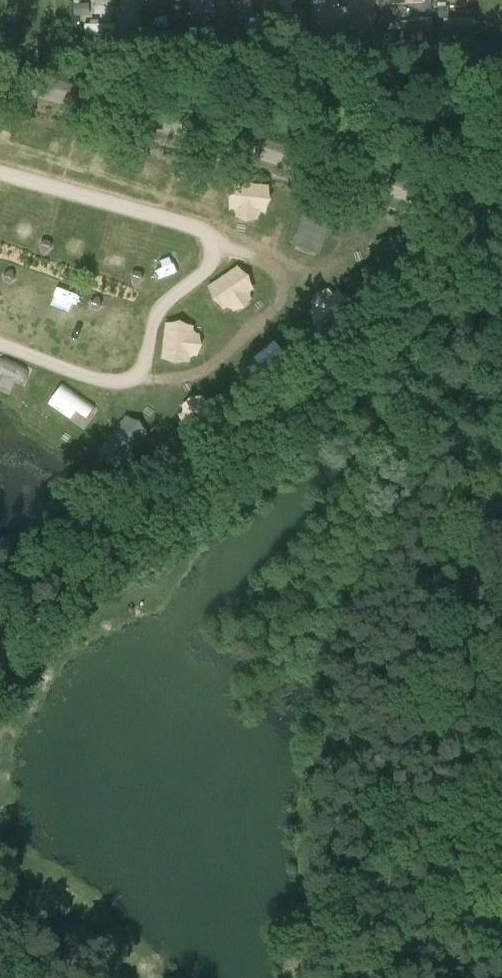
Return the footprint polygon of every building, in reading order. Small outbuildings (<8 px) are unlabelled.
[(417,18),(417,35),(457,35),(457,0),(435,0),(435,18),(417,18)] [(85,37),(116,35),(115,23),(84,24),(85,37)]
